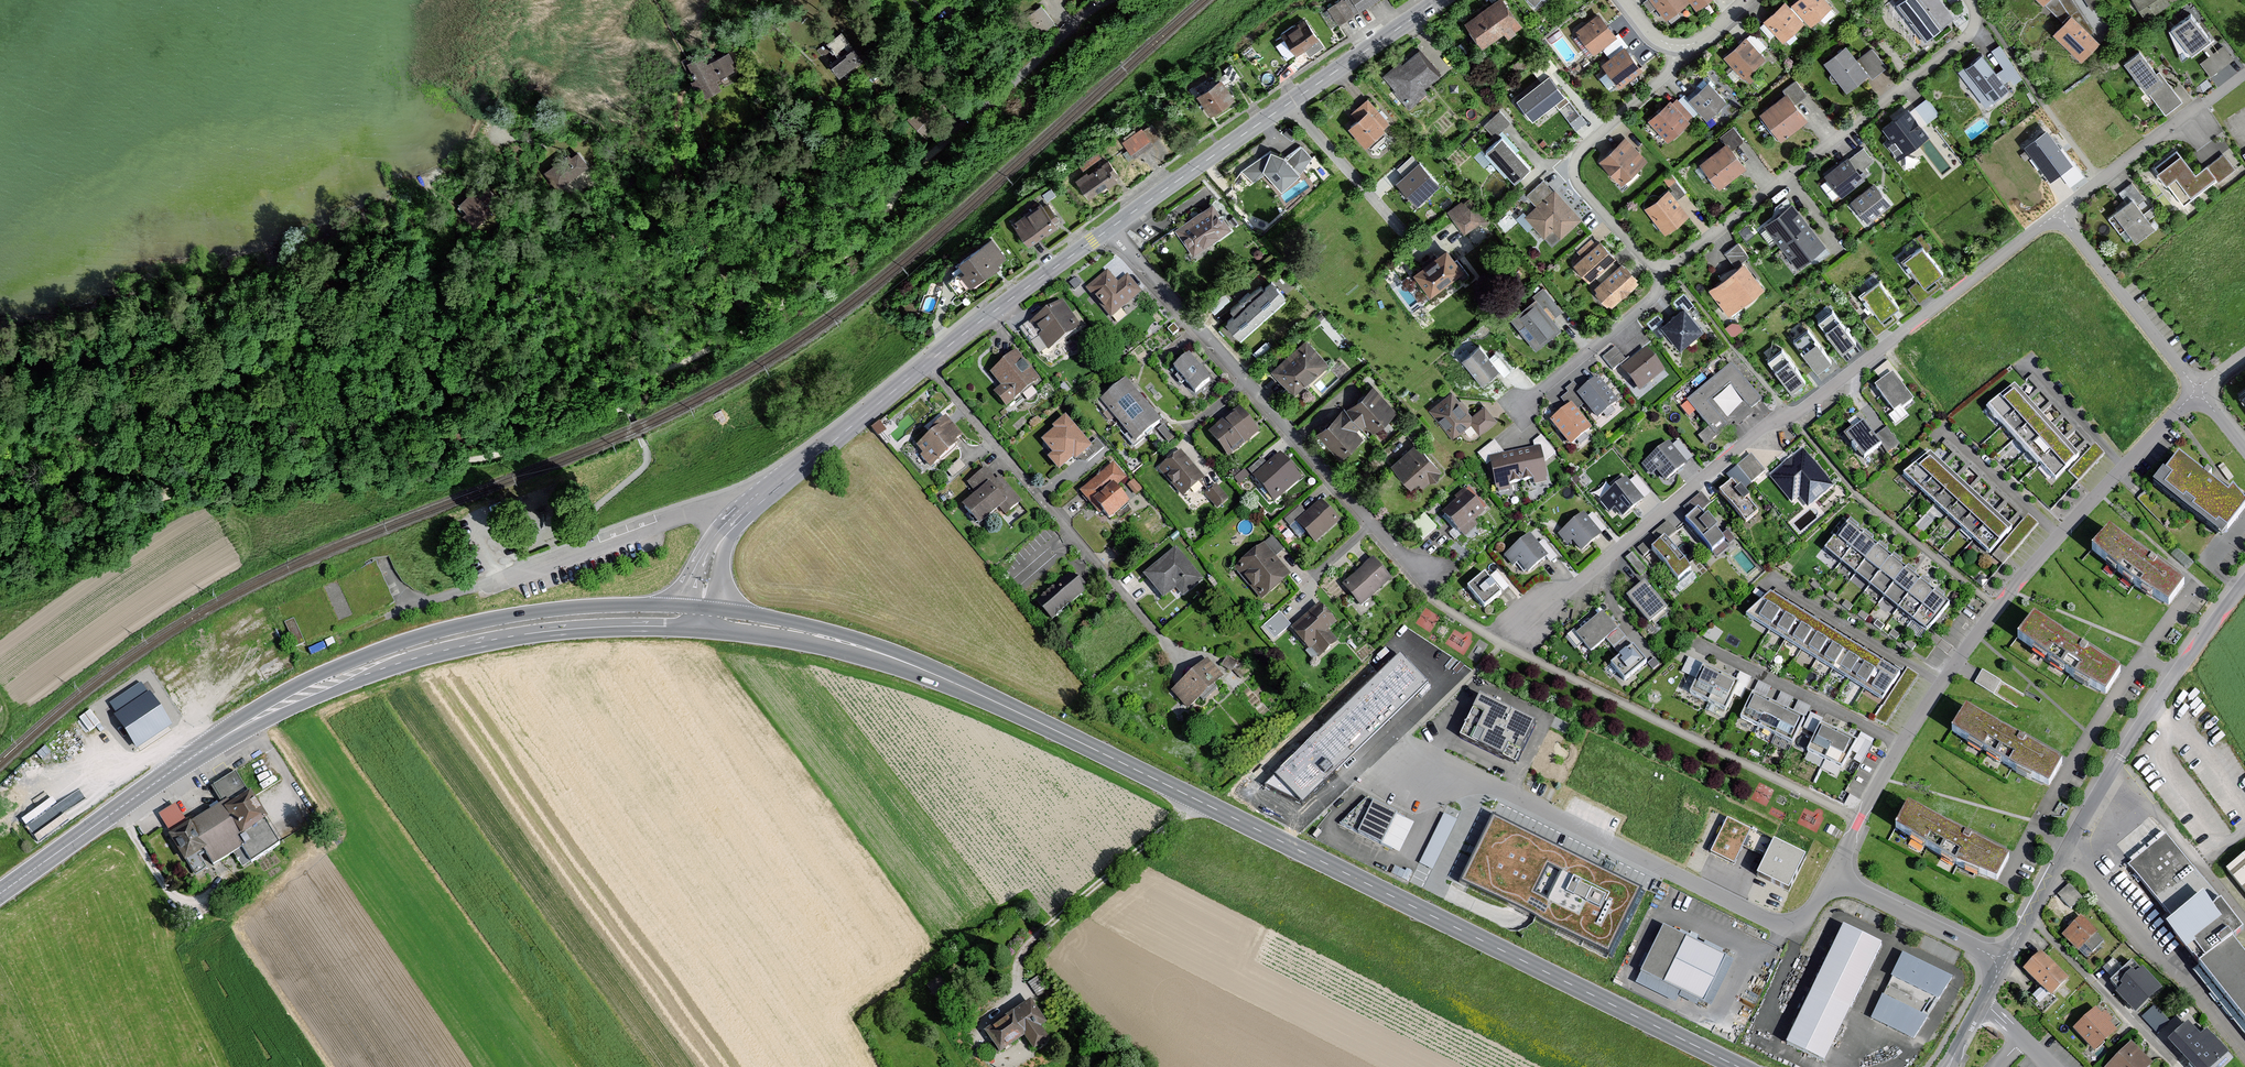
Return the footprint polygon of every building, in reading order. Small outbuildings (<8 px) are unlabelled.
[(1360,12),(1378,0),(1352,0),(1360,12)] [(1506,0),(1494,0),(1464,22),(1482,47),(1504,32),(1507,36),(1523,24),(1506,0)] [(1664,22),(1689,2),(1696,11),(1709,0),(1647,0),(1664,22)] [(1823,0),(1796,0),(1789,7),(1783,1),(1761,22),(1782,44),(1804,22),(1810,28),(1831,8),(1823,0)] [(1939,0),(1900,0),(1896,4),(1923,39),(1952,17),(1939,0)] [(2145,20),(2174,0),(2131,0),(2145,20)] [(1053,26),(1039,7),(1023,19),(1037,38),(1053,26)] [(2100,39),(2071,12),(2053,32),(2082,59),(2100,39)] [(2191,13),(2167,31),(2181,61),(2199,48),(2206,57),(2198,63),(2209,78),(2233,60),(2221,45),(2213,52),(2206,43),(2211,39),(2191,13)] [(1616,36),(1598,14),(1575,32),(1593,54),(1616,36)] [(1295,54),(1318,40),(1306,20),(1283,35),(1295,54)] [(860,57),(838,34),(825,47),(838,61),(831,67),(839,76),(860,57)] [(1764,58),(1745,38),(1723,58),(1747,84),(1758,74),(1753,68),(1764,58)] [(1999,44),(1992,50),(2014,82),(2022,77),(1999,44)] [(1822,64),(1844,92),(1867,74),(1870,78),(1884,66),(1870,48),(1856,60),(1845,46),(1822,64)] [(1640,68),(1623,47),(1601,66),(1618,86),(1640,68)] [(1439,76),(1417,50),(1400,65),(1397,62),(1381,76),(1394,91),(1392,93),(1407,110),(1426,94),(1422,90),(1439,76)] [(2179,103),(2138,50),(2122,63),(2164,116),(2179,103)] [(2009,88),(1981,53),(1958,71),(1986,106),(2009,88)] [(734,70),(726,54),(707,63),(703,54),(686,62),(694,78),(688,81),(697,99),(718,88),(714,80),(734,70)] [(1195,96),(1209,116),(1234,99),(1220,79),(1195,96)] [(1548,79),(1517,103),(1533,122),(1563,99),(1548,79)] [(1760,114),(1780,140),(1806,119),(1794,104),(1805,96),(1795,82),(1782,92),(1784,95),(1760,114)] [(1728,103),(1708,83),(1688,103),(1708,122),(1728,103)] [(1389,123),(1366,98),(1349,113),(1355,120),(1348,126),(1364,145),(1389,123)] [(1937,116),(1924,99),(1909,111),(1907,109),(1881,128),(1889,138),(1883,142),(1896,160),(1928,137),(1921,127),(1937,116)] [(1690,120),(1669,100),(1648,122),(1670,142),(1690,120)] [(936,127),(920,112),(908,124),(924,139),(936,127)] [(1484,127),(1492,136),(1507,121),(1498,113),(1484,127)] [(1144,127),(1155,140),(1162,134),(1150,121),(1144,127)] [(1122,142),(1131,154),(1149,141),(1140,129),(1122,142)] [(1718,139),(1723,146),(1700,164),(1719,187),(1747,166),(1733,149),(1742,142),(1731,129),(1718,139)] [(2072,166),(2046,132),(2024,148),(2050,183),(2072,166)] [(1487,151),(1516,182),(1531,168),(1503,137),(1487,151)] [(1646,162),(1624,137),(1598,161),(1620,186),(1646,162)] [(1871,161),(1862,148),(1849,158),(1847,156),(1823,174),(1841,197),(1866,178),(1860,170),(1871,161)] [(587,168),(572,149),(541,174),(556,193),(587,168)] [(1287,162),(1269,154),(1244,172),(1253,181),(1265,174),(1280,192),(1300,177),(1298,174),(1310,159),(1300,152),(1287,162)] [(2194,173),(2180,154),(2156,171),(2181,206),(2233,169),(2222,153),(2194,173)] [(1075,179),(1087,198),(1116,180),(1114,177),(1117,175),(1108,161),(1106,163),(1104,160),(1075,179)] [(1419,166),(1398,185),(1418,207),(1439,188),(1419,166)] [(1581,221),(1553,189),(1550,192),(1542,182),(1525,197),(1535,207),(1524,216),(1543,238),(1551,231),(1559,240),(1581,221)] [(1891,204),(1874,183),(1851,201),(1868,223),(1891,204)] [(488,203),(474,188),(456,205),(470,219),(488,203)] [(1690,217),(1668,188),(1643,208),(1665,236),(1690,217)] [(1482,221),(1467,199),(1446,213),(1462,235),(1482,221)] [(2154,227),(2132,199),(2107,218),(2118,233),(2125,228),(2135,242),(2154,227)] [(1027,245),(1056,226),(1052,221),(1057,218),(1047,203),(1042,206),(1040,203),(1011,222),(1027,245)] [(1230,230),(1212,204),(1175,230),(1193,256),(1230,230)] [(1823,246),(1791,205),(1764,226),(1796,267),(1823,246)] [(997,263),(1004,258),(990,239),(957,263),(964,272),(961,274),(970,286),(998,265),(997,263)] [(1615,258),(1599,242),(1595,245),(1591,240),(1576,253),(1581,258),(1572,266),(1588,284),(1615,258)] [(1724,254),(1735,268),(1708,289),(1729,315),(1764,288),(1743,261),(1749,257),(1738,243),(1724,254)] [(1459,272),(1459,265),(1446,247),(1412,271),(1429,296),(1454,279),(1459,272)] [(1637,281),(1620,264),(1593,290),(1610,308),(1637,281)] [(1139,293),(1125,276),(1117,283),(1106,270),(1084,289),(1110,318),(1139,293)] [(1285,297),(1271,281),(1225,323),(1239,339),(1285,297)] [(1898,308),(1878,281),(1860,294),(1873,312),(1865,318),(1877,334),(1897,320),(1892,313),(1898,308)] [(1560,327),(1535,298),(1508,320),(1533,350),(1560,327)] [(1079,328),(1061,302),(1031,323),(1049,349),(1079,328)] [(1858,341),(1832,309),(1819,319),(1845,352),(1858,341)] [(1701,330),(1683,310),(1664,326),(1681,346),(1701,330)] [(1737,318),(1727,326),(1733,335),(1744,327),(1737,318)] [(1834,361),(1808,327),(1794,338),(1821,372),(1834,361)] [(1327,366),(1305,341),(1271,371),(1293,396),(1327,366)] [(1810,382),(1783,347),(1766,360),(1794,395),(1810,382)] [(1497,371),(1478,348),(1461,363),(1480,386),(1497,371)] [(1665,371),(1647,348),(1621,368),(1639,391),(1665,371)] [(1602,360),(1612,371),(1623,361),(1614,350),(1602,360)] [(1038,380),(1014,353),(988,375),(999,388),(991,394),(1004,409),(1038,380)] [(1173,370),(1194,393),(1209,380),(1188,357),(1173,370)] [(1759,401),(1729,365),(1685,401),(1707,429),(1698,437),(1706,446),(1733,424),(1736,428),(1753,414),(1749,409),(1759,401)] [(1913,402),(1892,375),(1874,389),(1894,415),(1901,409),(1902,411),(1913,402)] [(2103,455),(2031,376),(2017,389),(2013,385),(1988,408),(2055,481),(2066,471),(2075,481),(2103,455)] [(1615,403),(1596,381),(1577,397),(1596,419),(1615,403)] [(1171,437),(1124,382),(1098,404),(1133,444),(1153,427),(1165,442),(1171,437)] [(1395,414),(1371,388),(1345,411),(1343,409),(1314,435),(1337,460),(1367,433),(1371,437),(1395,414)] [(1470,417),(1450,392),(1428,410),(1451,438),(1469,424),(1479,435),(1496,422),(1483,406),(1470,417)] [(1589,429),(1570,406),(1550,423),(1570,446),(1589,429)] [(1208,434),(1226,458),(1257,433),(1239,410),(1208,434)] [(873,426),(878,434),(893,424),(888,416),(873,426)] [(920,457),(930,469),(959,445),(955,441),(960,436),(944,417),(928,431),(930,433),(915,446),(922,455),(920,457)] [(1090,449),(1064,418),(1051,429),(1053,432),(1040,443),(1051,456),(1045,460),(1057,474),(1072,461),(1074,462),(1090,449)] [(1873,438),(1862,424),(1844,437),(1862,460),(1880,447),(1885,454),(1898,445),(1886,429),(1873,438)] [(1090,444),(1096,452),(1104,446),(1098,438),(1090,444)] [(1931,455),(1904,476),(1991,556),(1997,549),(2007,559),(2038,526),(1945,440),(1931,455)] [(1685,464),(1667,443),(1640,466),(1650,477),(1656,472),(1664,482),(1685,464)] [(1440,471),(1414,444),(1389,467),(1409,488),(1416,481),(1423,488),(1440,471)] [(1547,482),(1539,448),(1488,459),(1496,493),(1547,482)] [(1156,471),(1182,498),(1203,479),(1178,451),(1156,471)] [(1832,487),(1802,451),(1769,478),(1791,504),(1798,499),(1806,508),(1832,487)] [(1251,479),(1273,503),(1300,480),(1277,455),(1251,479)] [(1764,473),(1749,455),(1725,476),(1731,482),(1719,492),(1746,524),(1760,512),(1742,491),(1764,473)] [(2244,511),(2244,501),(2235,489),(2230,495),(2179,457),(2156,487),(2225,538),(2244,511)] [(1125,479),(1112,465),(1078,494),(1098,516),(1102,513),(1109,521),(1128,504),(1114,488),(1125,479)] [(983,470),(965,485),(974,495),(960,506),(977,526),(999,508),(1005,515),(1020,503),(999,477),(993,482),(983,470)] [(1641,501),(1623,480),(1598,502),(1608,514),(1614,509),(1621,518),(1641,501)] [(1139,492),(1130,481),(1124,486),(1133,497),(1139,492)] [(1204,496),(1214,508),(1224,500),(1215,488),(1204,496)] [(1475,528),(1469,523),(1482,511),(1463,490),(1453,499),(1456,502),(1442,515),(1463,538),(1475,528)] [(1708,506),(1699,495),(1682,509),(1689,518),(1685,522),(1712,554),(1725,543),(1700,512),(1708,506)] [(1337,524),(1318,502),(1294,523),(1313,545),(1337,524)] [(1600,535),(1582,514),(1556,536),(1565,547),(1571,542),(1580,552),(1600,535)] [(1410,529),(1421,541),(1434,529),(1423,517),(1410,529)] [(1951,604),(1847,521),(1823,551),(1926,635),(1951,604)] [(1675,534),(1665,522),(1650,535),(1658,544),(1650,551),(1676,583),(1690,571),(1666,542),(1675,534)] [(2095,552),(2169,607),(2186,585),(2111,530),(2095,552)] [(1545,557),(1528,535),(1502,556),(1512,568),(1517,564),(1524,574),(1545,557)] [(1235,569),(1261,600),(1289,576),(1273,558),(1280,551),(1270,539),(1235,569)] [(1638,568),(1640,570),(1650,561),(1637,547),(1633,551),(1644,563),(1638,568)] [(1201,581),(1173,549),(1140,577),(1161,600),(1174,589),(1181,598),(1201,581)] [(1636,568),(1642,563),(1632,551),(1626,557),(1636,568)] [(1340,586),(1359,607),(1390,579),(1371,558),(1340,586)] [(1467,588),(1483,608),(1501,594),(1485,574),(1467,588)] [(1048,621),(1083,591),(1070,576),(1035,606),(1048,621)] [(1667,611),(1644,583),(1627,597),(1650,625),(1667,611)] [(1776,589),(1744,619),(1882,702),(1903,667),(1776,589)] [(1334,625),(1319,607),(1291,632),(1316,661),(1336,643),(1326,632),(1334,625)] [(1417,621),(1428,628),(1437,614),(1426,607),(1417,621)] [(1617,632),(1601,613),(1574,636),(1590,654),(1617,632)] [(1271,643),(1288,627),(1278,615),(1260,631),(1271,643)] [(2019,642),(2104,696),(2119,674),(2034,619),(2019,642)] [(1620,654),(1632,643),(1627,637),(1614,648),(1620,654)] [(1646,664),(1632,648),(1610,666),(1624,682),(1646,664)] [(1398,658),(1266,784),(1302,797),(1421,682),(1398,658)] [(1223,679),(1204,660),(1170,694),(1189,713),(1223,679)] [(1737,685),(1701,669),(1689,696),(1725,712),(1737,685)] [(1983,669),(1976,682),(1994,692),(2001,678),(1983,669)] [(1917,677),(1906,670),(1874,721),(1885,727),(1917,677)] [(111,701),(117,711),(147,692),(140,682),(111,701)] [(115,713),(137,747),(171,724),(149,690),(147,692),(117,711),(115,713)] [(1804,719),(1753,695),(1740,721),(1792,746),(1804,719)] [(1533,725),(1479,698),(1461,735),(1515,762),(1533,725)] [(2011,770),(2051,787),(2063,764),(1964,709),(1949,734),(2011,770)] [(1855,743),(1820,726),(1805,757),(1840,774),(1855,743)] [(202,852),(210,865),(240,847),(248,861),(277,844),(261,819),(266,816),(250,789),(245,792),(234,773),(208,789),(218,805),(186,824),(175,806),(157,817),(194,878),(205,871),(196,856),(202,852)] [(1759,780),(1754,798),(1762,800),(1768,783),(1759,780)] [(1353,835),(1382,848),(1398,814),(1370,801),(1353,835)] [(1958,867),(1997,883),(2009,861),(1910,806),(1896,831),(1958,867)] [(1444,812),(1420,863),(1434,869),(1457,818),(1444,812)] [(1748,830),(1726,820),(1711,850),(1734,860),(1748,830)] [(1637,890),(1495,822),(1485,843),(1466,882),(1608,951),(1637,890)] [(2164,837),(2127,868),(2174,925),(2168,930),(2244,1024),(2244,955),(2234,942),(2244,932),(2244,931),(2223,904),(2220,906),(2164,837)] [(1803,859),(1772,844),(1758,874),(1788,889),(1803,859)] [(2226,872),(2244,896),(2244,857),(2226,872)] [(2059,892),(2071,908),(2083,899),(2072,883),(2059,892)] [(2097,934),(2082,918),(2062,936),(2077,953),(2097,934)] [(1883,946),(1843,927),(1786,1045),(1826,1065),(1883,946)] [(1726,958),(1663,928),(1640,976),(1703,1005),(1726,958)] [(1949,978),(1902,954),(1867,1020),(1915,1044),(1949,978)] [(2069,981),(2041,954),(2024,972),(2052,999),(2069,981)] [(2158,991),(2140,971),(2115,994),(2134,1014),(2158,991)] [(984,1034),(999,1056),(1023,1039),(1032,1052),(1047,1042),(1039,1030),(1045,1025),(1029,1002),(984,1034)] [(2155,1004),(2143,1016),(2158,1031),(2170,1019),(2155,1004)] [(2116,1031),(2095,1010),(2074,1032),(2094,1053),(2116,1031)] [(2190,1025),(2170,1045),(2193,1066),(2216,1066),(2228,1055),(2206,1033),(2202,1037),(2190,1025)] [(2130,1044),(2107,1066),(2149,1066),(2151,1065),(2130,1044)]
